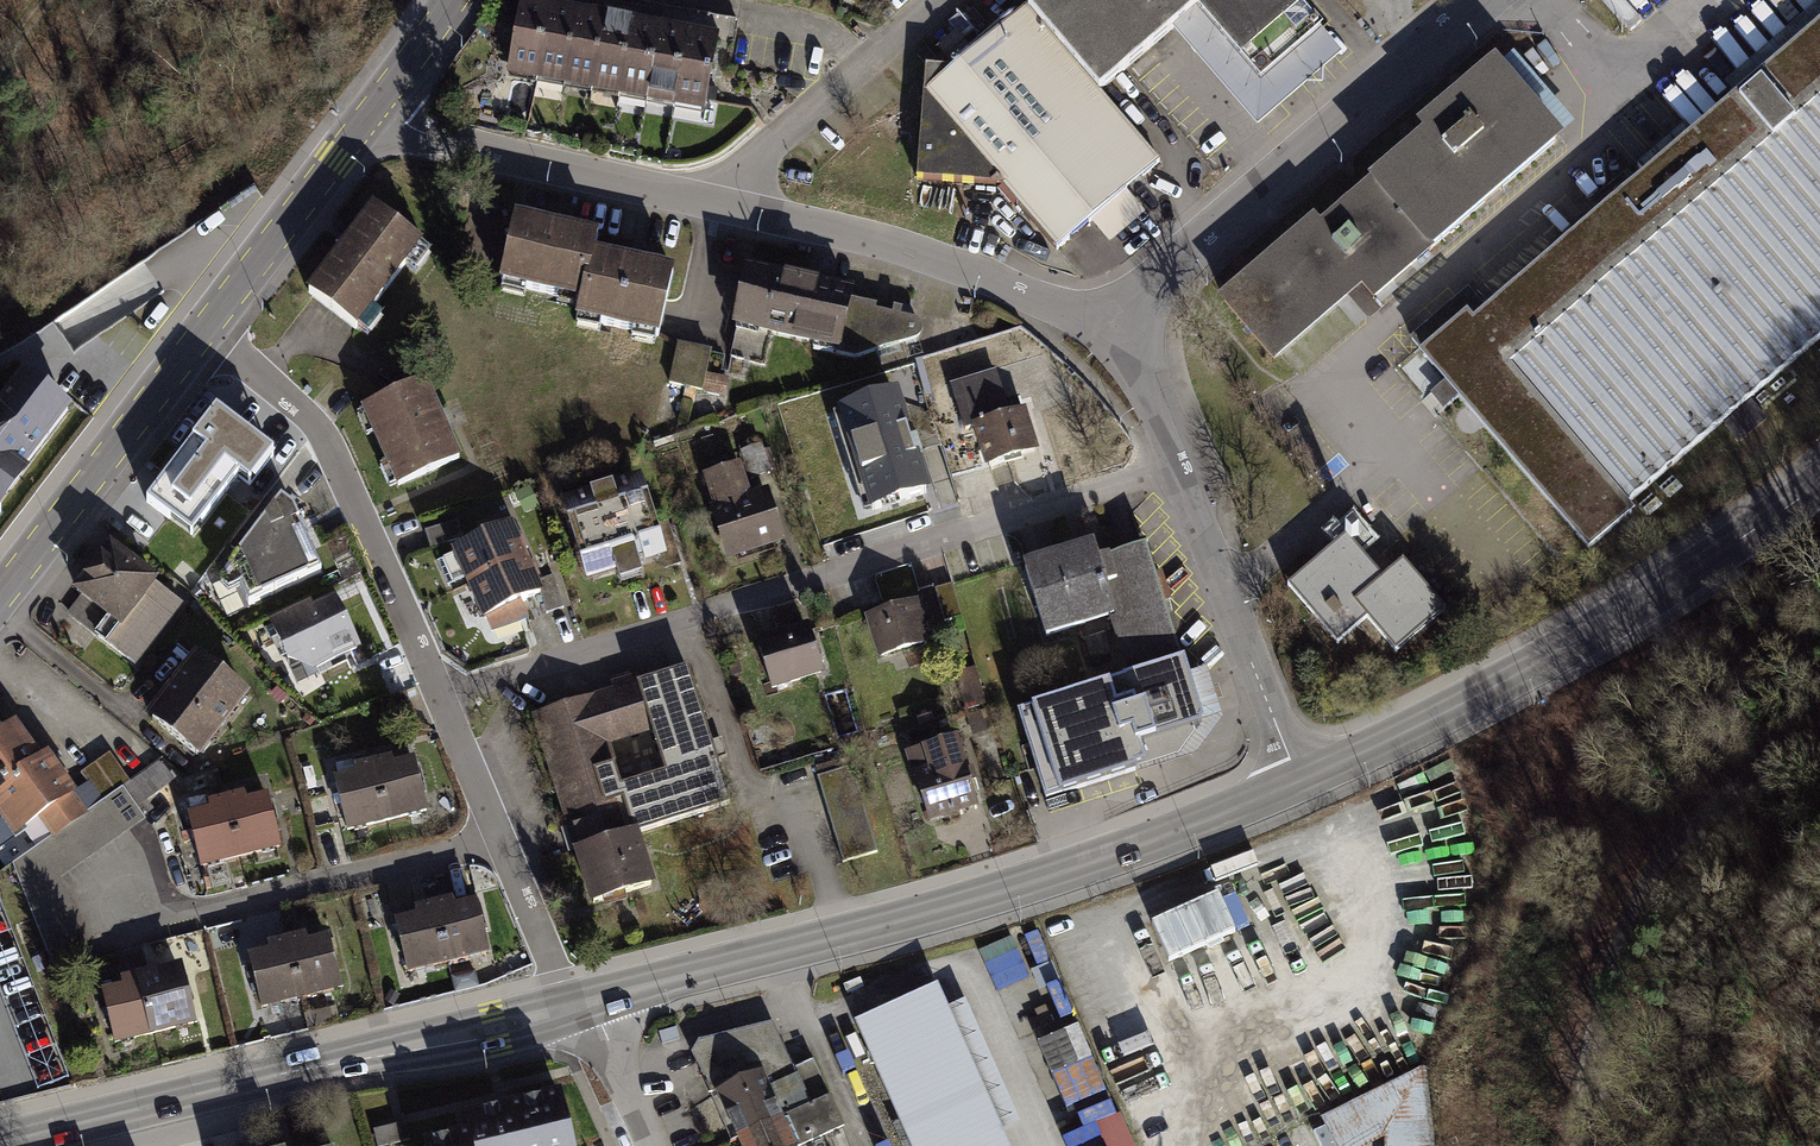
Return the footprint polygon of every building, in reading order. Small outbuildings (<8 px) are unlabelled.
[(539,0),(517,0),(503,73),(703,112),(718,34),(713,33),(683,28),(657,23),(631,18),(602,13),(575,7),(547,2),(539,0)] [(1028,12),(1104,101),(1154,58),(1199,20),(1260,92),(1321,40),(1287,0),(1044,0),(1028,12)] [(1161,172),(1104,101),(1028,12),(954,76),(920,74),(914,186),(1007,192),(1058,254),(1161,172)] [(1490,319),(1468,294),(1408,345),(1420,359),(1418,363),(1593,568),(1641,526),(1630,513),(1819,352),(1819,35),(1490,319)] [(1515,53),(1503,62),(1531,98),(1544,89),(1515,53)] [(1567,150),(1498,68),(1420,133),(1427,141),(1371,187),(1373,190),(1323,232),(1316,224),(1220,304),(1276,369),(1365,294),(1377,309),(1567,150)] [(423,242),(373,204),(307,290),(357,328),(423,242)] [(591,230),(515,214),(500,283),(576,299),(587,251),(591,230)] [(587,251),(576,299),(571,323),(656,340),(671,268),(587,251)] [(855,291),(742,265),(729,326),(836,350),(835,353),(854,357),(918,336),(921,332),(921,327),(919,322),(916,319),(909,317),(899,314),(900,307),(891,305),(889,312),(873,308),(874,303),(853,298),(855,291)] [(709,351),(678,344),(670,382),(723,393),(727,377),(705,373),(709,351)] [(973,425),(1009,413),(995,370),(947,385),(963,433),(974,429),(973,425)] [(68,411),(18,372),(0,395),(0,498),(68,411)] [(462,460),(428,377),(362,403),(396,487),(462,460)] [(930,493),(896,389),(832,410),(866,513),(930,493)] [(1037,449),(1024,408),(1009,413),(973,425),(974,429),(984,465),(1037,449)] [(267,462),(216,421),(148,506),(190,539),(238,479),(247,487),(267,462)] [(745,493),(736,462),(699,473),(724,560),(782,543),(766,486),(745,493)] [(658,537),(638,473),(556,498),(582,581),(610,572),(614,583),(678,563),(669,534),(658,537)] [(325,585),(296,525),(280,519),(237,575),(257,617),(325,585)] [(522,538),(513,519),(452,545),(483,618),(486,616),(493,630),(528,620),(521,601),(541,592),(544,591),(539,579),(535,569),(522,538)] [(457,520),(425,530),(430,546),(462,536),(457,520)] [(1125,675),(1178,659),(1161,604),(1143,545),(1096,560),(1091,545),(1021,566),(1043,639),(1107,619),(1125,675)] [(1386,590),(1347,545),(1288,597),(1339,656),(1371,629),(1398,660),(1448,617),(1408,571),(1386,590)] [(184,611),(112,552),(72,600),(115,635),(106,645),(135,670),(184,611)] [(539,579),(544,591),(541,592),(547,612),(563,608),(552,574),(539,579)] [(314,682),(360,662),(334,607),(312,616),(310,614),(268,631),(285,671),(314,682)] [(937,651),(923,607),(868,624),(881,668),(937,651)] [(822,685),(808,637),(754,652),(768,700),(822,685)] [(1178,659),(1125,675),(1015,711),(1044,800),(1134,771),(1179,756),(1204,724),(1183,657),(1178,659)] [(634,833),(729,803),(687,668),(535,716),(594,903),(650,885),(634,833)] [(242,711),(194,676),(145,742),(193,777),(242,711)] [(5,714),(0,717),(0,783),(35,760),(5,714)] [(977,809),(955,738),(907,752),(929,824),(977,809)] [(122,776),(99,748),(74,765),(96,802),(84,810),(51,832),(5,859),(48,970),(86,953),(55,871),(150,808),(140,794),(169,777),(153,755),(122,776)] [(0,783),(0,821),(3,826),(34,805),(51,832),(84,810),(46,753),(35,760),(0,783)] [(875,849),(852,765),(817,775),(840,859),(875,849)] [(426,824),(412,770),(388,776),(385,767),(350,776),(352,784),(333,789),(347,843),(426,824)] [(281,856),(267,805),(245,811),(243,802),(205,812),(207,820),(187,826),(201,878),(281,856)] [(1185,910),(1152,925),(1167,959),(1231,931),(1216,897),(1185,910)] [(486,960),(472,908),(451,914),(449,907),(412,917),(414,923),(391,929),(405,982),(486,960)] [(341,1000),(327,945),(306,951),(304,943),(263,953),(265,961),(246,966),(260,1020),(341,1000)] [(195,1030),(182,979),(162,984),(160,975),(119,985),(121,993),(101,999),(115,1051),(195,1030)] [(933,988),(855,1022),(909,1145),(1002,1145),(966,1064),(933,988)] [(688,1046),(730,1145),(829,1145),(825,1136),(838,1130),(809,1061),(783,1072),(763,1024),(688,1046)] [(1080,1026),(1045,1043),(1087,1134),(1098,1128),(1106,1145),(1136,1145),(1080,1026)] [(1389,1142),(1390,1145),(1436,1145),(1434,1075),(1314,1116),(1325,1145),(1377,1145),(1389,1142)] [(413,1143),(414,1145),(569,1145),(553,1085),(464,1109),(469,1128),(413,1143)]
